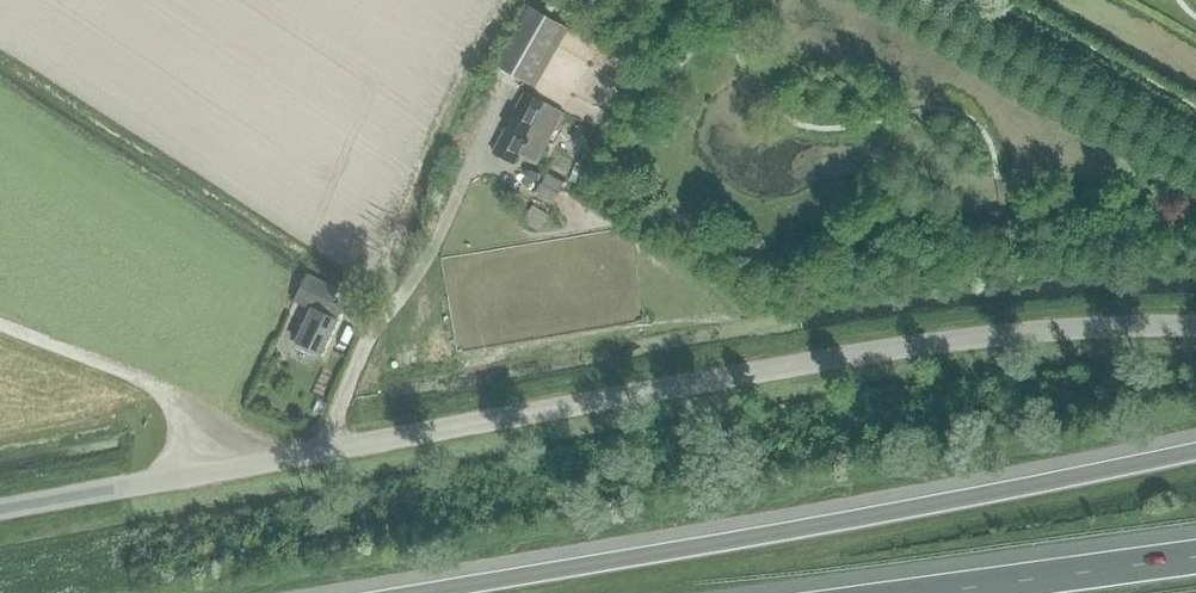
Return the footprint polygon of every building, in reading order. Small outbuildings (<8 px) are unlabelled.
[(530,84),(564,24),(530,5),(496,65),(530,84)] [(538,162),(564,112),(526,92),(494,152),(515,163),(520,153),(538,162)] [(557,191),(562,182),(546,174),(542,183),(557,191)] [(559,192),(541,183),(535,193),(553,203),(559,192)] [(320,353),(341,308),(330,303),(337,289),(305,274),(293,301),(310,309),(294,341),(320,353)]
